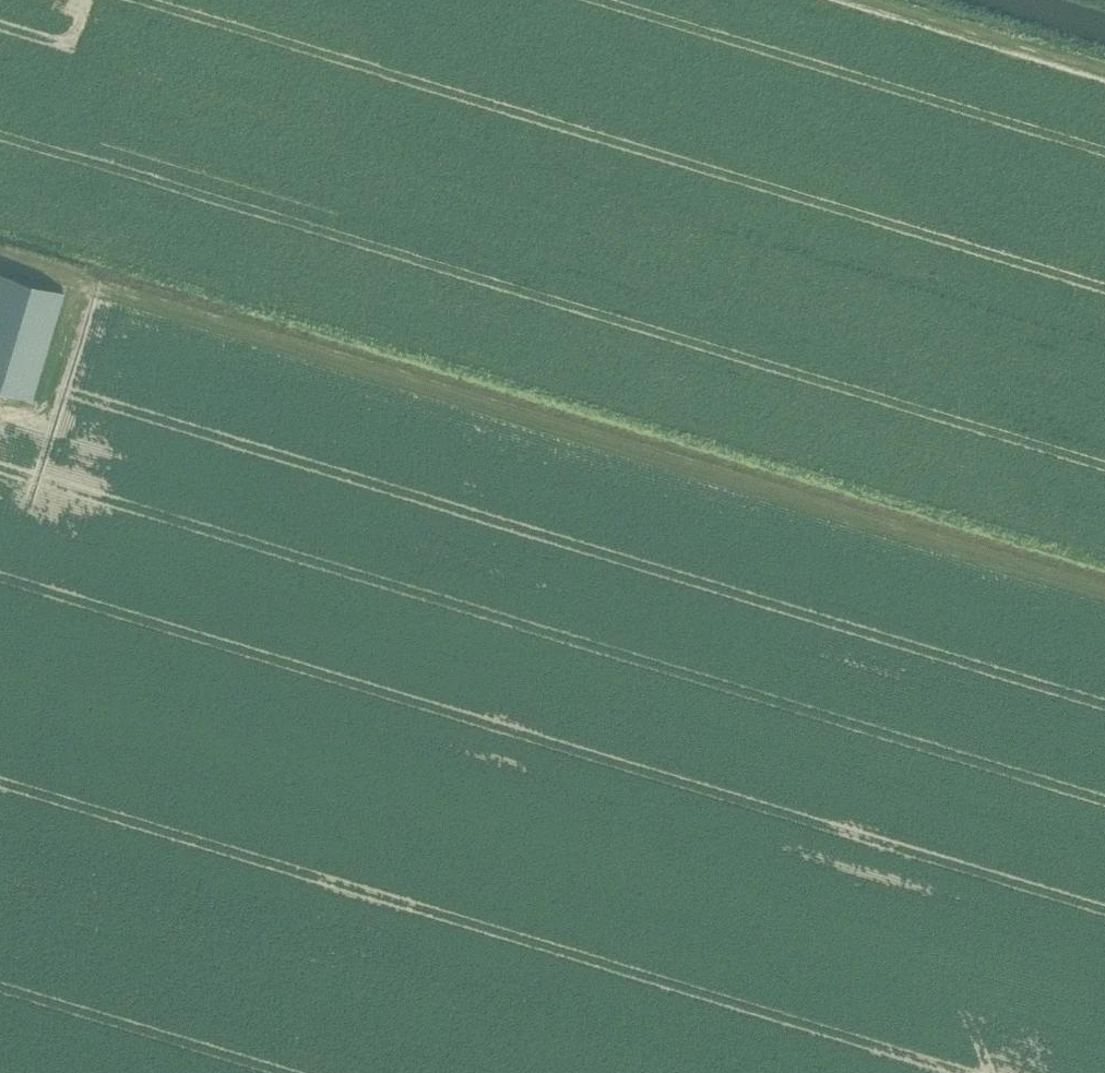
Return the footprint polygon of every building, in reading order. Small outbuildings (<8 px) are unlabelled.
[(30,393),(63,286),(0,267),(0,384),(30,393)]
